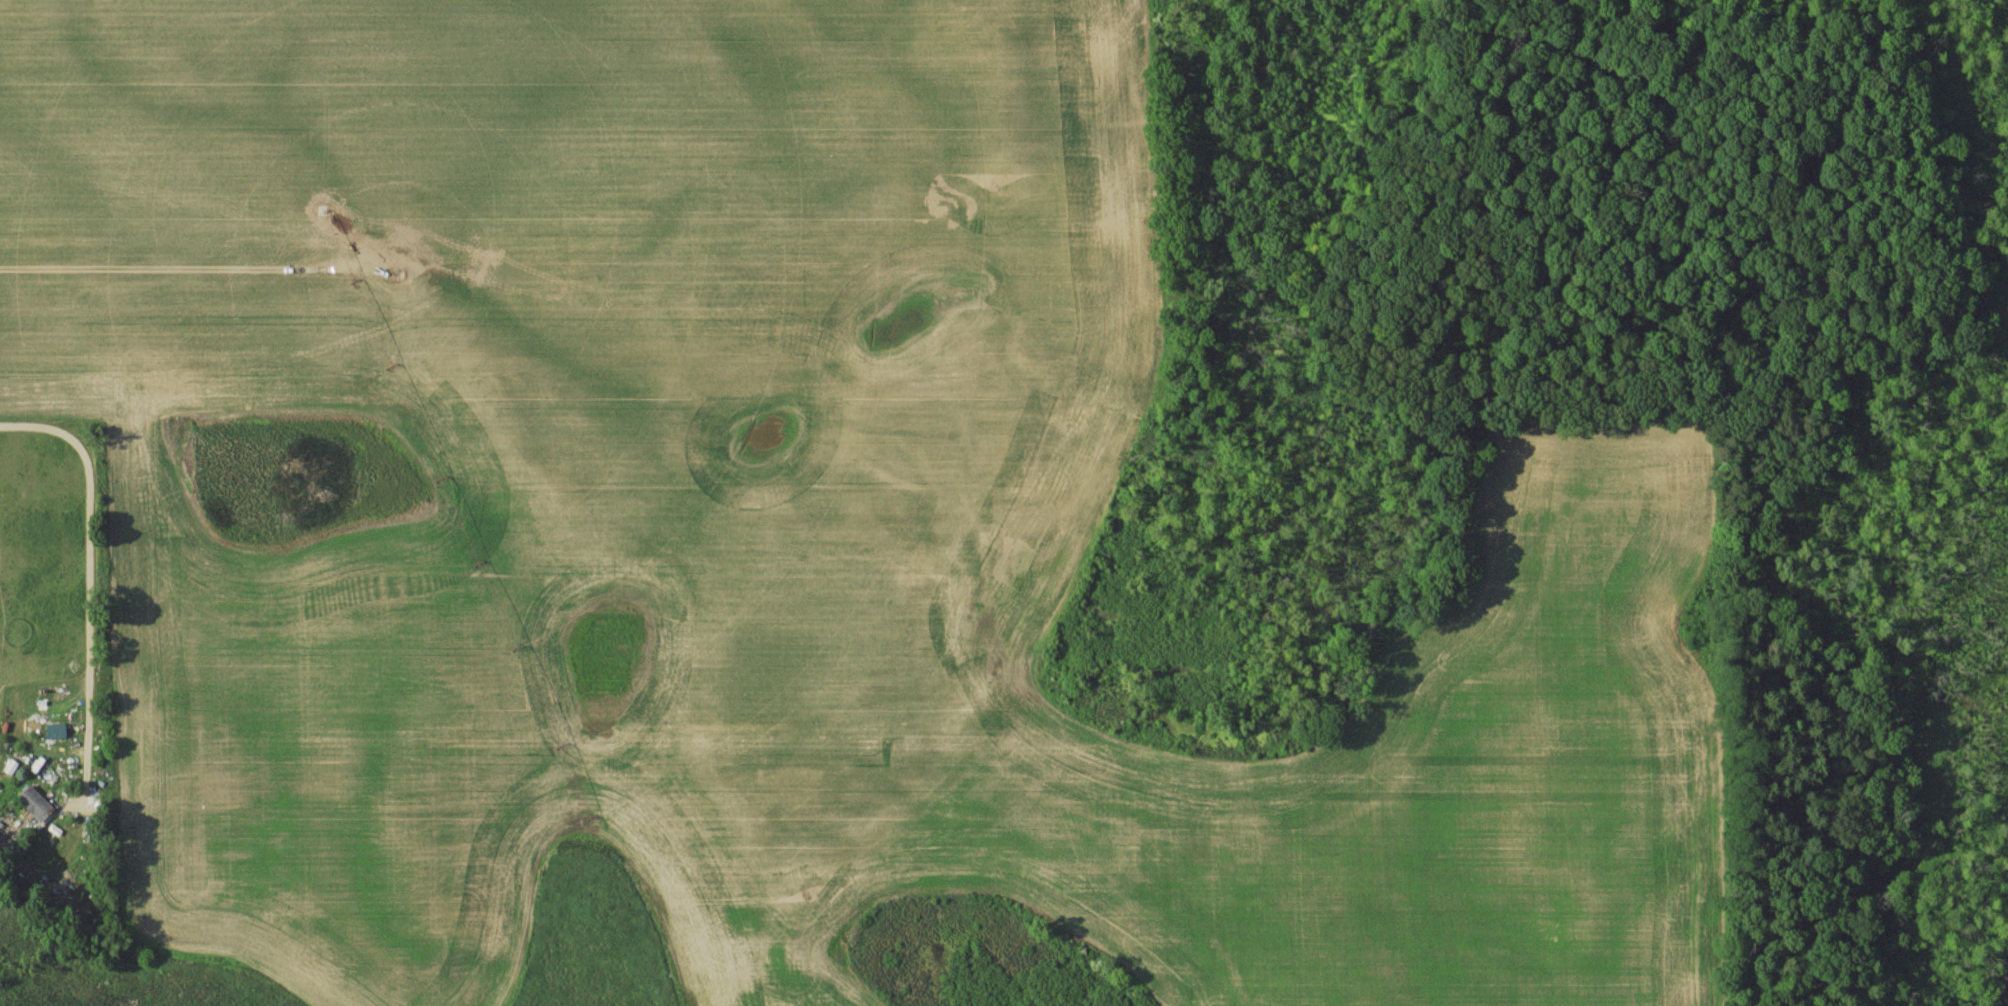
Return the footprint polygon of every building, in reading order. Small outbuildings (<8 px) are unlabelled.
[(42,823),(55,810),(30,785),(17,799),(42,823)]
